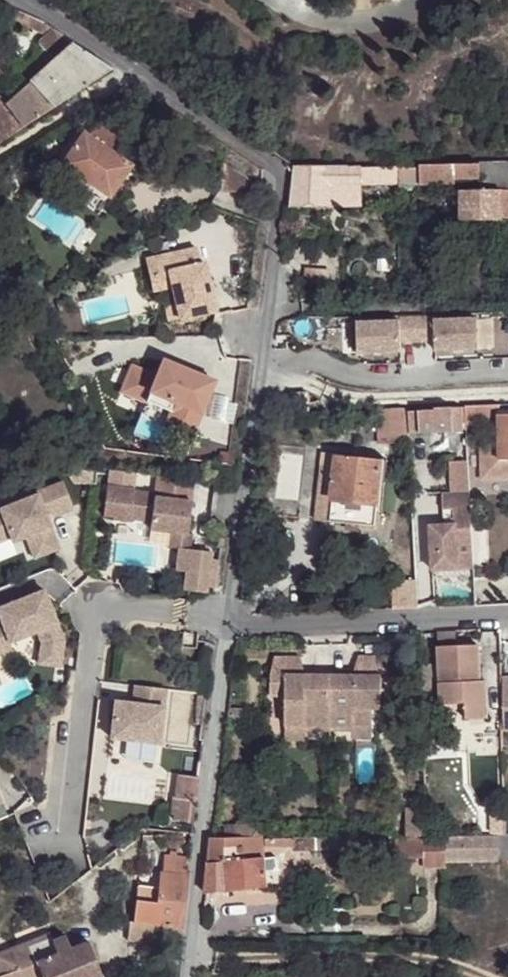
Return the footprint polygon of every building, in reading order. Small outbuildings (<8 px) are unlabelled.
[(106,70),(107,68),(46,29),(17,15),(10,29),(42,43),(38,50),(55,59),(38,73),(37,72),(27,81),(25,84),(45,108),(106,70)] [(45,108),(25,84),(0,100),(0,136),(45,108)] [(77,134),(54,168),(104,201),(127,168),(109,156),(120,139),(94,121),(82,138),(77,134)] [(416,167),(415,181),(476,180),(477,190),(459,190),(459,216),(507,216),(507,166),(416,167)] [(345,167),(291,167),(287,205),(345,205),(345,177),(345,167)] [(394,176),(395,167),(345,167),(345,177),(394,176)] [(415,181),(416,167),(395,167),(394,176),(394,180),(415,181)] [(261,211),(264,183),(233,171),(223,196),(248,206),(261,211)] [(190,248),(140,261),(144,277),(158,274),(162,289),(167,287),(175,320),(211,311),(199,263),(195,264),(190,248)] [(158,274),(144,277),(147,292),(162,289),(158,274)] [(396,319),(352,320),(353,351),(397,350),(396,344),(413,344),(413,314),(395,313),(396,319)] [(430,313),(413,314),(413,344),(431,343),(431,349),(474,347),(473,317),(430,318),(430,313)] [(154,379),(130,370),(119,395),(144,405),(138,419),(189,439),(211,383),(160,363),(154,379)] [(460,405),(433,407),(433,409),(408,410),(409,432),(460,428),(460,405)] [(403,416),(403,406),(392,406),(392,416),(403,416)] [(491,407),(493,448),(474,448),(476,483),(507,482),(507,476),(507,406),(491,407)] [(394,440),(405,441),(403,416),(392,416),(393,430),(394,440)] [(315,497),(330,499),(334,455),(318,454),(315,497)] [(334,455),(330,499),(374,504),(378,459),(334,455)] [(152,492),(155,478),(111,470),(108,484),(152,492)] [(0,511),(0,544),(10,540),(11,545),(24,539),(32,561),(57,551),(42,513),(48,511),(48,512),(48,513),(48,514),(49,515),(50,516),(51,516),(52,517),(53,517),(53,516),(54,516),(71,509),(61,484),(35,494),(36,497),(0,511)] [(132,490),(105,488),(102,518),(111,519),(111,521),(128,523),(128,520),(149,523),(148,531),(171,533),(169,549),(178,550),(175,572),(184,574),(182,592),(204,595),(209,554),(188,551),(190,536),(186,535),(189,502),(152,498),(153,495),(131,492),(132,490)] [(466,490),(438,491),(440,508),(447,508),(448,523),(440,523),(426,524),(427,551),(428,568),(470,566),(466,490)] [(374,504),(330,499),(328,520),(372,524),(374,504)] [(447,508),(440,508),(440,523),(448,523),(447,508)] [(389,609),(414,608),(413,580),(388,581),(389,609)] [(0,606),(0,654),(11,650),(8,644),(36,633),(40,645),(38,665),(59,667),(61,641),(42,590),(0,606)] [(436,633),(435,646),(453,646),(453,633),(436,633)] [(422,664),(422,695),(423,703),(438,704),(464,704),(465,720),(486,719),(484,680),(477,681),(475,645),(453,646),(435,646),(436,663),(422,664)] [(286,730),(331,731),(333,679),(319,679),(319,684),(308,683),(307,678),(303,659),(279,659),(273,677),(272,698),(286,698),(286,730)] [(333,679),(331,731),(374,732),(375,715),(384,715),(385,688),(392,688),(393,664),(363,663),(357,679),(356,685),(347,684),(347,679),(333,679)] [(498,724),(507,724),(507,680),(497,680),(497,692),(498,705),(498,707),(498,724)] [(113,702),(109,739),(158,744),(164,689),(133,686),(132,704),(113,702)] [(225,713),(224,724),(236,726),(237,714),(225,713)] [(308,736),(331,736),(331,731),(286,730),(285,745),(307,746),(308,736)] [(331,731),(331,736),(354,737),(354,742),(374,743),(374,732),(331,731)] [(109,739),(108,749),(157,754),(158,744),(109,739)] [(197,776),(178,773),(175,796),(173,796),(171,813),(174,813),(173,820),(191,822),(194,801),(197,776)] [(419,835),(424,835),(424,810),(402,811),(401,835),(419,835)] [(502,833),(492,834),(492,860),(507,859),(507,833),(502,833)] [(492,860),(492,834),(440,835),(439,862),(492,860)] [(208,839),(202,898),(265,885),(260,848),(290,845),(291,838),(208,839)] [(178,945),(186,857),(164,856),(164,858),(160,858),(157,892),(155,908),(154,931),(152,943),(178,945)] [(135,890),(134,906),(155,908),(157,892),(135,890)] [(132,929),(154,931),(155,908),(134,906),(132,929)] [(28,947),(28,950),(24,952),(34,976),(102,976),(105,976),(91,941),(67,950),(63,937),(50,942),(49,938),(28,947)] [(28,947),(9,954),(14,970),(0,975),(0,976),(34,976),(24,952),(28,950),(28,947)] [(9,954),(7,951),(0,953),(0,975),(14,970),(9,954)]
